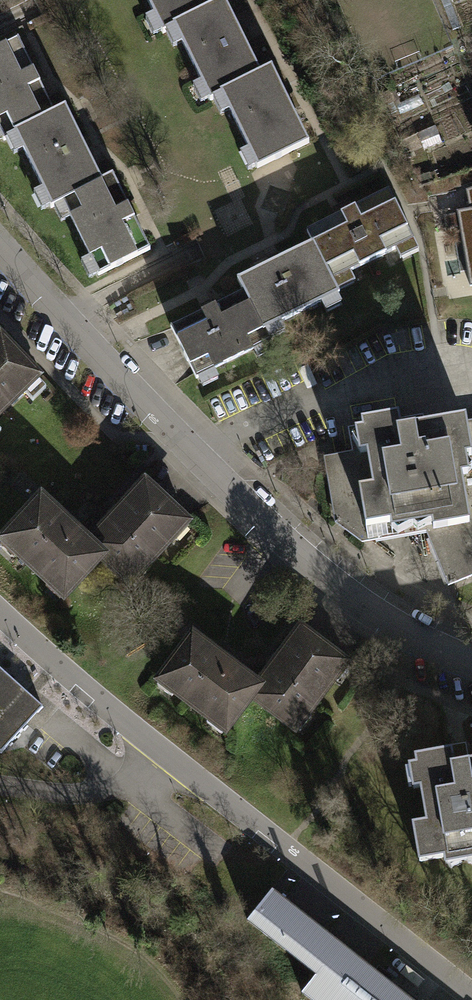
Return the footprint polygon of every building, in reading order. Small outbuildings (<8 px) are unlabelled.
[(157,15),(147,20),(155,36),(166,31),(175,49),(185,44),(204,82),(193,87),(203,106),(215,100),(224,119),(233,114),(251,151),(241,156),(251,176),(313,146),(293,106),(275,70),(264,76),(244,36),(226,0),(214,6),(211,0),(150,0),(157,15)] [(0,52),(0,145),(6,142),(15,161),(27,155),(46,196),(37,200),(45,218),(56,213),(63,227),(73,223),(92,265),(82,269),(90,286),(152,257),(135,220),(116,180),(103,187),(85,150),(68,113),(57,119),(40,82),(21,42),(0,52)] [(458,212),(458,215),(445,217),(447,231),(461,229),(471,286),(471,190),(468,192),(471,210),(458,212)] [(218,317),(179,336),(204,389),(277,354),(270,340),(347,304),(337,282),(412,247),(388,197),(351,215),(306,236),(314,251),(282,266),(242,284),(251,302),(218,317)] [(43,367),(0,322),(0,408),(43,367)] [(471,582),(471,422),(426,430),(424,418),(347,431),(352,456),(324,461),(335,527),(365,547),(426,540),(448,592),(471,582)] [(0,532),(0,535),(69,597),(101,561),(128,586),(193,514),(143,470),(114,502),(91,528),(64,504),(43,485),(0,532)] [(229,650),(196,626),(159,677),(236,732),(259,699),(304,731),(356,658),(300,617),(278,647),(260,672),(229,650)] [(3,750),(44,705),(0,666),(0,748),(3,750)] [(419,750),(420,759),(412,761),(416,784),(424,783),(429,818),(418,819),(423,857),(447,853),(448,860),(471,856),(471,755),(458,757),(456,744),(419,750)] [(275,891),(252,918),(321,974),(308,990),(320,999),(409,999),(275,891)]
